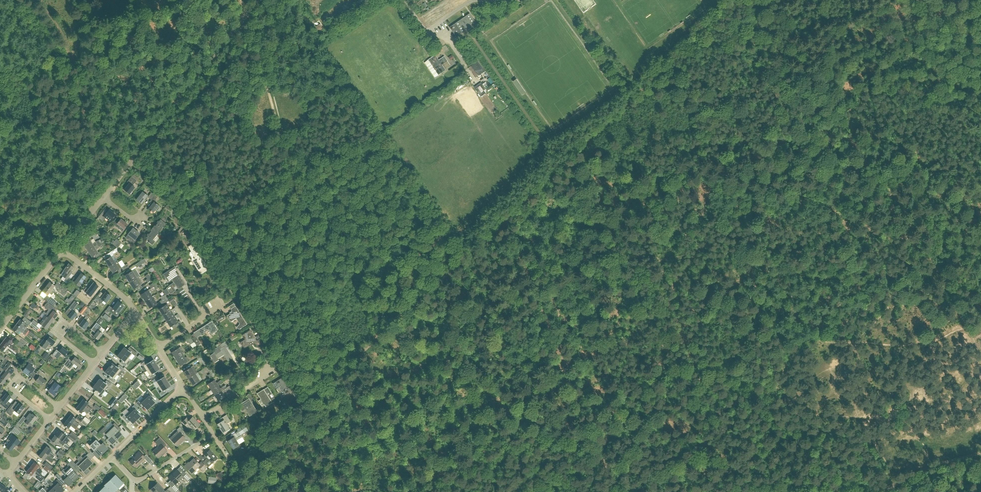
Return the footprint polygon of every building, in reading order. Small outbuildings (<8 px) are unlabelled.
[(457,37),(462,34),(477,23),(470,14),(450,28),(457,37)] [(439,60),(436,55),(428,60),(439,75),(446,70),(443,65),(448,62),(445,56),(439,60)] [(478,76),(485,71),(478,61),(471,66),(478,76)] [(512,79),(517,88),(521,86),(515,77),(512,79)] [(485,93),(482,89),(488,85),(484,80),(481,82),(480,81),(472,86),(479,96),(485,93)] [(129,194),(134,187),(132,186),(134,183),(136,181),(131,177),(127,182),(129,184),(124,190),(129,194)] [(153,197),(156,193),(153,190),(148,197),(151,200),(153,197)] [(141,204),(147,196),(142,192),(136,200),(141,204)] [(153,197),(151,200),(150,202),(152,204),(148,209),(153,213),(155,210),(157,211),(160,208),(158,206),(154,202),(156,200),(156,199),(153,197)] [(170,211),(175,208),(169,202),(165,207),(170,211)] [(104,213),(102,212),(98,218),(103,222),(105,219),(106,218),(110,222),(112,220),(115,215),(109,210),(105,214),(104,213)] [(152,228),(158,233),(166,224),(164,223),(167,220),(162,217),(160,219),(159,221),(158,221),(156,222),(157,222),(152,228)] [(127,224),(121,219),(118,223),(116,221),(115,222),(114,221),(110,227),(113,229),(115,226),(122,231),(124,229),(127,224)] [(133,244),(136,240),(135,240),(140,234),(132,228),(128,234),(128,235),(126,238),(133,244)] [(153,240),(158,233),(152,228),(148,233),(146,235),(147,236),(145,238),(150,241),(149,242),(152,245),(155,241),(153,240)] [(100,243),(104,240),(102,238),(98,241),(98,240),(95,242),(92,244),(90,241),(91,240),(88,236),(84,239),(87,242),(83,244),(87,250),(94,247),(100,243)] [(205,263),(203,260),(203,259),(205,258),(201,251),(196,242),(188,247),(195,257),(191,260),(200,274),(209,269),(205,263)] [(101,246),(100,243),(94,247),(87,250),(91,257),(98,253),(96,250),(99,248),(98,247),(101,246)] [(108,266),(117,261),(116,259),(113,260),(111,256),(105,260),(108,266)] [(139,262),(134,265),(136,268),(138,267),(146,262),(144,259),(139,262)] [(117,261),(108,266),(112,273),(119,268),(119,269),(120,268),(122,271),(128,267),(128,266),(129,266),(128,264),(127,264),(121,267),(117,261)] [(66,273),(61,279),(67,284),(72,276),(70,274),(72,272),(71,271),(74,268),(68,264),(63,271),(66,273)] [(171,271),(168,273),(167,272),(163,274),(166,279),(168,281),(171,279),(174,283),(173,283),(170,285),(166,288),(170,294),(176,290),(174,288),(176,286),(178,289),(185,284),(179,274),(175,268),(174,267),(170,269),(171,271)] [(136,278),(138,276),(140,275),(135,269),(132,271),(125,275),(129,282),(136,278)] [(81,283),(86,277),(81,273),(76,279),(74,277),(70,282),(73,284),(74,283),(77,285),(80,282),(81,283)] [(129,282),(133,289),(140,284),(142,283),(140,280),(138,276),(136,278),(129,282)] [(51,291),(54,293),(55,291),(52,289),(55,286),(49,282),(46,287),(51,291)] [(56,288),(56,289),(58,290),(57,291),(64,296),(66,293),(65,292),(66,290),(57,282),(55,285),(57,287),(56,288)] [(94,293),(98,286),(93,283),(88,289),(86,287),(83,291),(88,295),(91,291),(94,293)] [(42,292),(46,295),(43,298),(44,299),(49,303),(53,306),(56,302),(48,295),(49,293),(52,295),(54,293),(51,291),(46,287),(42,292)] [(145,301),(152,297),(150,294),(152,293),(150,289),(148,290),(141,294),(145,301)] [(106,303),(111,296),(106,292),(101,298),(99,297),(97,296),(93,301),(96,302),(97,301),(101,303),(103,301),(106,303)] [(152,297),(145,301),(149,308),(156,304),(152,297)] [(78,304),(74,301),(65,313),(68,316),(68,317),(72,320),(77,314),(73,311),(78,304)] [(118,313),(124,306),(123,305),(118,301),(112,308),(111,308),(109,306),(106,311),(108,313),(110,310),(113,313),(115,311),(118,313)] [(50,311),(53,306),(48,302),(45,306),(50,311)] [(162,315),(171,310),(167,304),(161,307),(159,309),(162,315)] [(82,315),(87,308),(85,306),(79,313),(82,315)] [(244,321),(235,306),(231,309),(232,312),(227,316),(231,322),(236,318),(240,324),(237,327),(239,329),(246,324),(244,321)] [(91,309),(89,307),(88,308),(82,315),(85,317),(90,310),(91,309)] [(49,316),(54,319),(58,314),(53,310),(49,316)] [(175,316),(171,310),(162,315),(166,321),(175,316)] [(50,324),(54,319),(49,316),(47,314),(44,311),(42,313),(46,316),(43,319),(45,320),(50,324)] [(50,324),(45,320),(43,319),(40,316),(38,318),(41,321),(39,324),(41,325),(46,329),(50,324)] [(175,316),(166,321),(170,327),(171,327),(171,326),(173,329),(176,327),(181,324),(180,321),(178,322),(175,316)] [(86,321),(88,318),(86,317),(84,320),(83,320),(79,325),(84,329),(89,324),(86,321)] [(23,330),(27,333),(28,330),(29,330),(26,328),(28,326),(25,324),(20,319),(16,324),(23,330)] [(218,330),(212,321),(193,333),(196,337),(208,330),(211,334),(218,330)] [(36,326),(31,322),(30,325),(34,328),(35,329),(37,331),(38,332),(39,332),(41,330),(39,329),(39,328),(36,326)] [(98,340),(102,334),(98,331),(101,327),(96,323),(91,330),(96,333),(93,336),(98,340)] [(25,335),(27,333),(23,330),(16,324),(12,329),(18,333),(20,331),(25,335)] [(244,349),(254,342),(256,345),(259,343),(250,330),(243,334),(246,338),(240,342),(244,349)] [(9,348),(16,353),(18,351),(17,349),(17,348),(15,348),(12,346),(11,346),(11,345),(15,340),(10,336),(8,339),(6,337),(2,342),(9,348)] [(45,349),(49,344),(52,346),(55,342),(49,337),(46,341),(43,339),(39,345),(45,349)] [(194,342),(190,337),(185,340),(187,343),(188,342),(190,345),(194,342)] [(232,358),(226,347),(229,346),(226,341),(221,344),(213,349),(214,352),(210,355),(214,362),(219,360),(218,358),(224,355),(228,361),(232,358)] [(2,342),(0,345),(0,348),(3,351),(5,348),(6,349),(8,350),(14,355),(16,353),(9,348),(2,342)] [(68,352),(62,347),(59,352),(56,350),(52,355),(57,359),(61,354),(65,356),(68,352)] [(129,358),(132,354),(135,356),(137,353),(129,347),(127,350),(124,347),(120,352),(129,358)] [(183,355),(185,353),(181,347),(179,348),(172,352),(176,359),(183,355)] [(129,358),(120,352),(117,356),(122,361),(120,363),(125,367),(127,364),(126,363),(130,359),(129,358)] [(185,358),(183,355),(176,359),(180,366),(187,361),(189,360),(187,357),(185,358)] [(202,356),(197,359),(199,362),(201,361),(203,364),(205,363),(206,364),(207,363),(205,360),(202,356)] [(80,362),(75,357),(71,361),(68,359),(64,365),(63,364),(59,369),(58,371),(61,373),(66,367),(69,369),(74,363),(77,366),(79,363),(80,362)] [(9,362),(5,358),(1,362),(6,366),(3,369),(5,371),(10,375),(14,370),(11,367),(13,365),(9,362)] [(29,376),(32,371),(34,369),(34,368),(30,365),(31,364),(32,362),(28,359),(27,361),(24,365),(26,366),(22,371),(29,376)] [(144,366),(147,371),(156,364),(153,359),(148,363),(146,360),(141,364),(143,366),(144,366)] [(108,368),(117,375),(121,370),(123,371),(125,369),(119,365),(117,367),(112,363),(108,368)] [(156,364),(147,371),(150,375),(149,376),(150,379),(156,375),(154,373),(160,369),(156,364)] [(188,378),(195,374),(196,374),(197,373),(193,366),(191,367),(184,372),(188,378)] [(3,369),(0,367),(0,370),(2,372),(0,373),(0,375),(2,376),(6,380),(10,375),(5,371),(3,369)] [(117,375),(108,368),(105,372),(110,376),(108,379),(114,383),(116,381),(114,379),(117,375)] [(41,385),(45,381),(42,379),(46,375),(39,370),(36,374),(39,376),(35,381),(41,385)] [(195,374),(188,378),(192,385),(199,381),(195,374)] [(155,382),(158,387),(167,381),(164,376),(158,380),(157,377),(152,381),(153,383),(155,382)] [(285,395),(292,390),(287,383),(285,384),(281,378),(273,383),(277,389),(280,387),(285,395)] [(100,379),(96,383),(104,390),(104,389),(108,385),(109,387),(111,384),(107,380),(105,383),(100,379)] [(60,390),(59,389),(61,386),(52,380),(49,384),(51,386),(48,390),(54,395),(58,391),(60,390)] [(214,380),(208,384),(211,389),(217,385),(219,384),(220,384),(223,382),(221,380),(218,382),(216,383),(214,380)] [(167,381),(158,387),(162,392),(160,393),(161,395),(166,392),(165,390),(170,386),(167,381)] [(105,390),(104,389),(104,390),(96,383),(92,388),(95,390),(93,393),(100,398),(103,396),(102,395),(105,390)] [(215,395),(221,391),(223,389),(226,387),(225,385),(220,389),(217,385),(211,389),(215,395)] [(267,396),(263,390),(257,394),(261,400),(258,401),(261,406),(264,405),(264,404),(265,406),(275,400),(274,399),(271,393),(269,395),(267,396)] [(147,394),(143,398),(151,406),(155,402),(151,397),(153,395),(149,391),(147,393),(147,394)] [(221,391),(215,395),(218,400),(224,396),(221,391)] [(4,405),(3,406),(6,409),(10,403),(8,401),(11,397),(6,393),(1,400),(0,399),(0,403),(4,405)] [(257,411),(251,402),(254,400),(249,393),(246,395),(249,399),(241,403),(238,405),(242,411),(245,409),(249,416),(257,411)] [(147,410),(151,406),(143,398),(139,402),(138,401),(136,403),(140,407),(142,405),(147,410)] [(79,404),(89,411),(91,409),(87,405),(88,403),(83,399),(79,404)] [(19,414),(24,408),(19,404),(16,408),(13,405),(7,413),(10,416),(14,410),(19,414)] [(87,414),(89,411),(79,404),(75,409),(81,413),(83,410),(87,414)] [(129,412),(137,420),(141,416),(136,411),(138,409),(134,405),(132,407),(133,408),(129,412)] [(101,409),(98,412),(103,417),(107,414),(101,409)] [(137,420),(129,412),(124,416),(124,415),(121,417),(128,423),(130,421),(132,424),(137,420)] [(32,415),(30,413),(26,419),(28,421),(26,423),(30,427),(32,424),(37,418),(33,414),(32,415)] [(67,419),(77,427),(79,424),(75,421),(76,419),(71,415),(67,419)] [(222,418),(218,420),(220,423),(217,424),(223,432),(223,434),(230,430),(229,428),(226,424),(231,421),(226,415),(222,418)] [(86,426),(88,423),(83,420),(78,416),(76,419),(86,426)] [(200,425),(192,417),(189,420),(186,418),(182,422),(188,428),(190,426),(194,430),(200,425)] [(21,424),(24,420),(21,418),(18,422),(14,427),(17,429),(17,428),(21,431),(22,430),(18,427),(20,424),(21,424)] [(77,427),(67,419),(63,425),(68,429),(71,426),(73,427),(75,429),(76,430),(78,428),(77,427)] [(107,429),(117,439),(122,434),(117,429),(119,427),(115,422),(107,429)] [(180,444),(185,439),(182,435),(185,432),(180,427),(177,430),(179,433),(171,440),(177,446),(180,443),(180,444)] [(112,444),(117,439),(107,429),(104,432),(109,437),(107,439),(112,444)] [(55,435),(66,444),(69,440),(66,437),(66,436),(64,434),(58,430),(55,435)] [(101,438),(98,434),(95,430),(92,433),(99,440),(101,438)] [(233,449),(233,450),(236,448),(239,446),(238,445),(235,439),(241,436),(238,431),(230,436),(232,438),(228,441),(232,448),(233,449)] [(11,441),(6,447),(11,451),(16,445),(20,441),(16,438),(15,439),(14,438),(14,437),(12,434),(8,439),(11,441)] [(66,444),(55,435),(51,440),(56,444),(58,442),(63,445),(64,443),(66,444)] [(163,453),(164,454),(167,451),(166,450),(164,447),(166,445),(162,440),(160,438),(156,442),(157,444),(157,445),(158,446),(152,452),(158,458),(163,453)] [(93,443),(102,453),(108,448),(103,443),(101,445),(96,440),(93,443)] [(97,458),(102,453),(93,443),(90,446),(95,451),(93,453),(97,458)] [(42,451),(52,459),(55,456),(50,452),(52,450),(46,446),(45,445),(43,448),(44,449),(42,451)] [(212,463),(217,458),(210,450),(203,456),(201,454),(198,457),(204,462),(208,467),(212,463)] [(52,459),(42,451),(38,456),(44,460),(45,458),(52,463),(54,460),(52,459)] [(144,457),(139,451),(135,455),(136,455),(129,462),(133,465),(134,465),(136,467),(144,459),(149,464),(152,461),(146,455),(144,457)] [(79,457),(88,467),(92,462),(87,458),(86,456),(83,458),(81,455),(79,457)] [(79,457),(77,459),(79,461),(76,464),(78,467),(79,466),(83,471),(88,467),(79,457)] [(199,464),(194,458),(188,464),(187,463),(184,466),(192,474),(196,470),(195,470),(197,468),(198,468),(199,468),(202,471),(207,467),(201,462),(199,464)] [(30,467),(40,474),(41,473),(42,472),(39,469),(40,467),(39,466),(34,462),(30,467)] [(51,470),(53,467),(46,462),(44,465),(51,470)] [(73,481),(78,476),(74,471),(76,469),(74,467),(70,462),(67,464),(68,466),(64,470),(64,469),(63,470),(64,471),(73,481)] [(40,475),(40,474),(30,467),(26,472),(31,476),(34,473),(38,477),(37,479),(41,482),(44,478),(40,475)] [(68,485),(73,481),(64,471),(63,470),(61,472),(63,473),(67,478),(63,480),(68,485)] [(184,472),(181,475),(177,470),(172,475),(171,474),(168,477),(169,478),(168,478),(171,480),(168,483),(166,480),(165,481),(176,491),(179,489),(179,488),(175,484),(183,477),(187,481),(190,479),(184,472)] [(115,475),(110,480),(118,488),(123,483),(115,475)] [(59,480),(58,479),(55,481),(58,484),(55,486),(49,480),(46,482),(48,484),(52,489),(53,488),(57,491),(62,491),(64,491),(63,490),(64,490),(61,487),(63,485),(59,480)] [(110,480),(104,485),(105,486),(111,491),(114,491),(118,488),(110,480)] [(157,483),(150,490),(152,491),(171,491),(168,488),(165,491),(157,483)]
